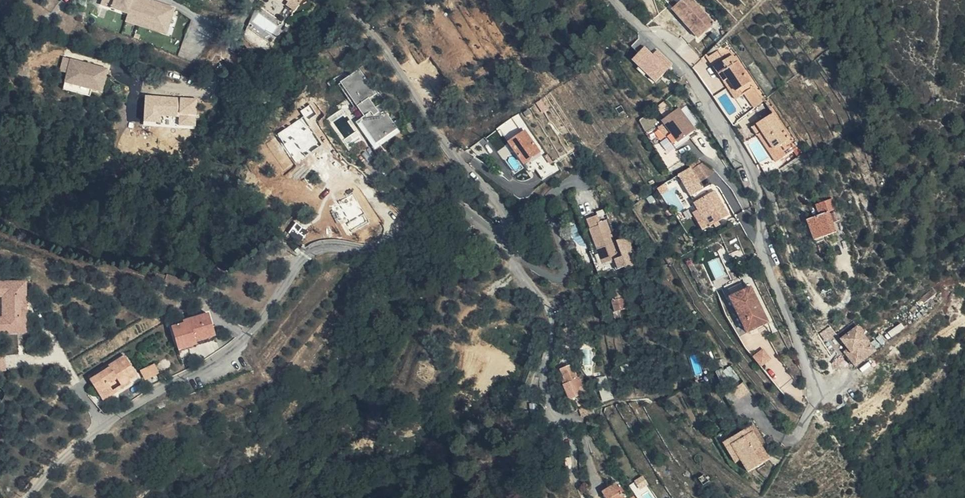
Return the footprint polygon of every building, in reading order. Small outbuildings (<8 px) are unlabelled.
[(167,31),(176,6),(160,0),(116,0),(114,4),(130,10),(141,14),(138,21),(167,31)] [(701,0),(683,0),(681,1),(692,16),(695,14),(700,21),(697,23),(704,34),(718,24),(701,0)] [(808,13),(798,0),(791,0),(803,16),(808,13)] [(128,17),(138,21),(141,14),(130,10),(128,17)] [(272,34),(278,24),(258,12),(253,22),(272,34)] [(646,46),(632,58),(657,81),(676,62),(659,47),(654,53),(646,46)] [(723,47),(710,57),(714,63),(728,52),(723,47)] [(728,52),(714,63),(726,77),(730,74),(742,90),(747,87),(757,79),(732,49),(728,52)] [(91,81),(100,84),(107,62),(70,52),(64,74),(74,77),(74,74),(91,79),(90,81),(91,81)] [(383,142),(388,149),(401,141),(392,128),(398,123),(384,101),(380,104),(373,94),(379,89),(364,67),(353,75),(346,79),(368,112),(366,114),(359,118),(378,146),(383,142)] [(346,79),(353,75),(350,70),(341,73),(332,80),(336,86),(344,81),(346,79)] [(74,77),(64,74),(62,81),(89,89),(91,81),(90,81),(91,79),(74,74),(74,77)] [(730,74),(726,77),(738,94),(742,90),(730,74)] [(344,81),(366,114),(368,112),(346,79),(344,81)] [(747,87),(757,101),(767,92),(757,79),(747,87)] [(179,126),(197,126),(197,95),(144,95),(144,123),(162,123),(162,115),(179,115),(179,126)] [(681,137),(690,128),(697,122),(678,101),(662,116),(673,128),(681,137)] [(786,148),(803,134),(777,101),(754,120),(767,137),(769,136),(775,131),(778,134),(776,136),(786,148)] [(506,125),(501,128),(508,139),(514,135),(506,125)] [(546,148),(531,127),(514,139),(537,169),(544,164),(537,155),(546,148)] [(693,131),(690,128),(681,137),(673,128),(669,132),(679,143),(693,131)] [(775,131),(769,136),(782,151),(786,148),(776,136),(778,134),(775,131)] [(383,153),(388,149),(383,142),(378,146),(383,153)] [(506,151),(500,143),(495,147),(501,155),(506,151)] [(709,159),(700,150),(690,157),(698,167),(709,159)] [(688,158),(682,163),(697,185),(702,181),(688,158)] [(704,201),(714,216),(734,203),(718,179),(698,192),(704,201)] [(815,207),(823,227),(835,222),(824,192),(816,195),(820,206),(815,207)] [(709,220),(714,216),(704,201),(698,204),(709,220)] [(815,207),(809,210),(807,211),(814,230),(816,230),(823,227),(815,207)] [(624,265),(642,257),(633,232),(621,236),(627,252),(625,253),(610,215),(605,217),(603,211),(592,215),(596,223),(594,224),(608,260),(620,255),(624,265)] [(755,293),(760,291),(755,279),(750,282),(755,293)] [(35,330),(35,314),(30,314),(30,305),(32,305),(32,295),(35,295),(36,280),(0,280),(0,294),(12,294),(12,316),(6,316),(6,330),(35,330)] [(734,289),(751,325),(772,315),(760,291),(755,293),(750,282),(734,289)] [(179,319),(180,322),(186,344),(199,341),(198,337),(223,330),(218,315),(216,308),(179,319)] [(877,343),(859,320),(843,331),(850,341),(847,344),(857,358),(877,343)] [(579,342),(579,327),(569,327),(570,344),(577,344),(577,342),(579,342)] [(763,348),(753,356),(762,366),(772,358),(763,348)] [(110,392),(122,384),(117,376),(125,371),(128,375),(136,370),(139,375),(147,370),(134,349),(118,360),(119,361),(99,373),(110,392)] [(163,360),(151,368),(157,378),(169,370),(163,360)] [(582,378),(577,363),(565,368),(569,381),(567,382),(573,397),(586,392),(582,383),(579,385),(577,380),(582,378)] [(752,386),(757,383),(748,371),(745,373),(752,386)] [(745,390),(752,386),(745,373),(738,377),(745,390)] [(605,398),(613,396),(608,377),(600,380),(605,398)] [(124,388),(122,384),(110,392),(112,395),(124,388)] [(757,394),(752,386),(745,390),(741,392),(746,400),(757,394)] [(751,415),(762,435),(766,432),(755,413),(751,415)] [(745,424),(733,431),(741,447),(748,460),(769,448),(762,435),(751,415),(742,419),(745,424)] [(742,419),(733,424),(724,429),(735,450),(741,447),(733,431),(745,424),(742,419)] [(716,477),(712,470),(705,473),(710,481),(716,477)] [(645,475),(630,482),(637,495),(651,487),(645,475)] [(623,481),(608,490),(613,497),(633,497),(623,481)]
